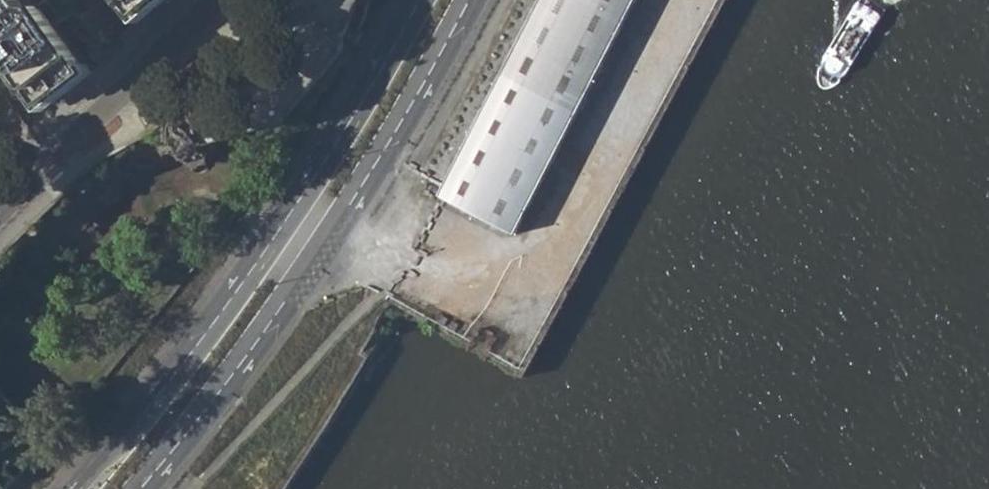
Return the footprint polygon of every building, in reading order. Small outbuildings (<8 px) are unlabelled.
[(11,63),(18,71),(44,105),(87,73),(37,7),(31,6),(27,8),(21,0),(0,0),(0,49),(11,63)] [(138,17),(158,0),(124,0),(138,17)] [(430,188),(505,227),(624,0),(530,0),(430,188)]
